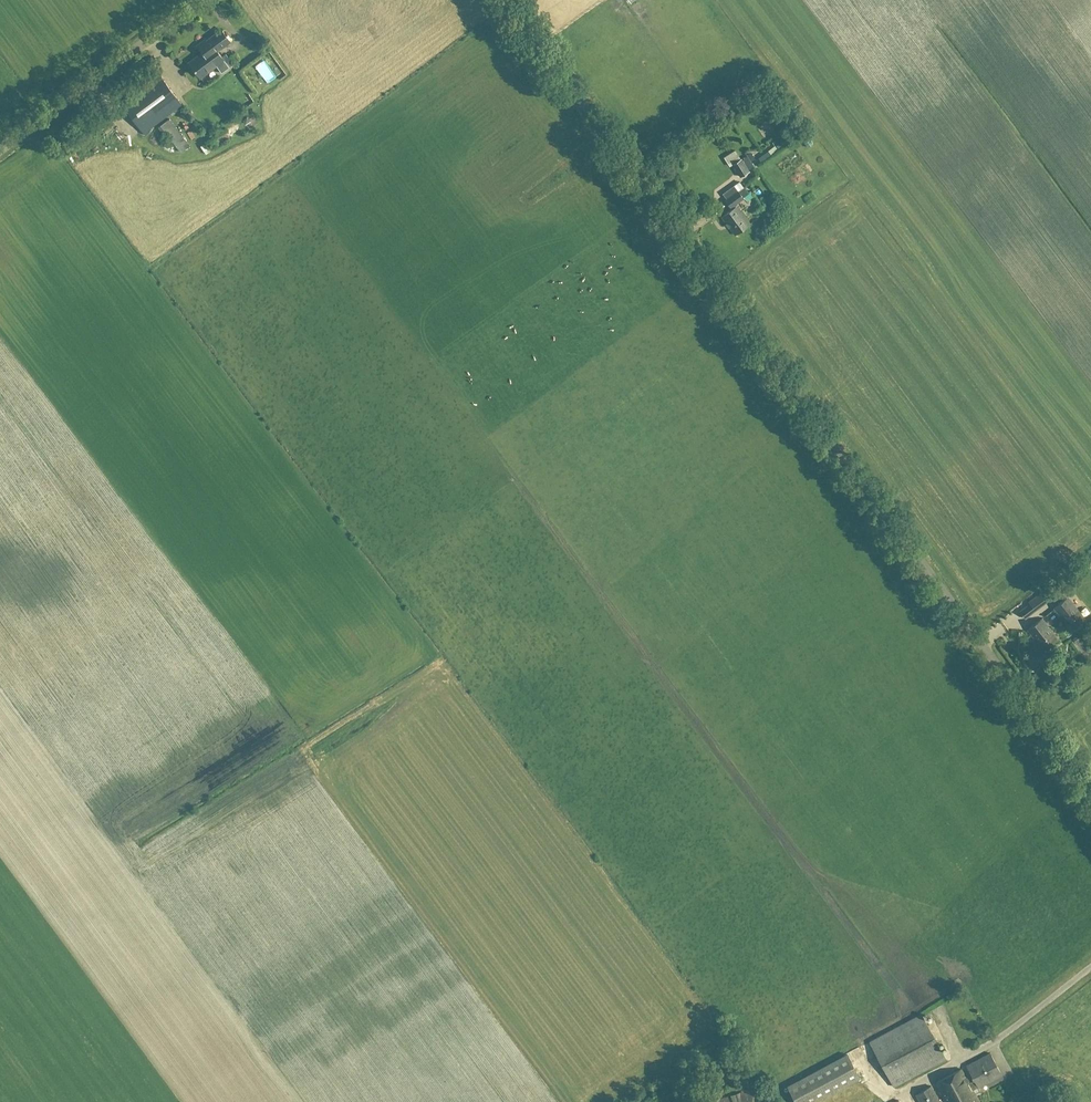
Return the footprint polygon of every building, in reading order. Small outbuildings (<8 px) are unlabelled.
[(197,46),(202,53),(206,59),(217,52),(230,42),(221,30),(206,42),(205,40),(197,46)] [(206,59),(202,53),(188,63),(200,78),(216,66),(221,73),(229,67),(217,52),(206,59)] [(182,105),(159,75),(121,103),(143,133),(182,105)] [(171,140),(176,137),(181,147),(187,144),(173,115),(162,120),(171,140)] [(753,150),(747,153),(753,161),(758,157),(753,150)] [(749,170),(754,167),(747,156),(742,160),(741,159),(732,165),(740,177),(749,171),(749,170)] [(731,208),(744,199),(738,191),(725,201),(731,208)] [(816,194),(808,197),(810,204),(818,200),(816,194)] [(735,235),(750,224),(737,206),(722,217),(735,235)] [(1083,620),(1066,598),(1055,607),(1072,629),(1083,620)] [(1025,619),(1035,611),(1030,603),(1019,612),(1025,619)] [(1043,651),(1058,640),(1041,619),(1027,630),(1037,643),(1029,649),(1035,657),(1043,651)] [(893,1087),(945,1059),(921,1014),(870,1042),(893,1087)] [(978,1087),(978,1088),(1002,1075),(990,1054),(967,1066),(974,1081),(968,1084),(960,1069),(935,1083),(945,1101),(949,1101),(972,1090),(978,1087)] [(859,1079),(846,1055),(786,1087),(794,1101),(816,1101),(859,1079)] [(931,1086),(915,1095),(919,1101),(940,1101),(931,1086)] [(949,1101),(978,1101),(972,1090),(949,1101)] [(751,1091),(712,1101),(754,1101),(751,1091)]
